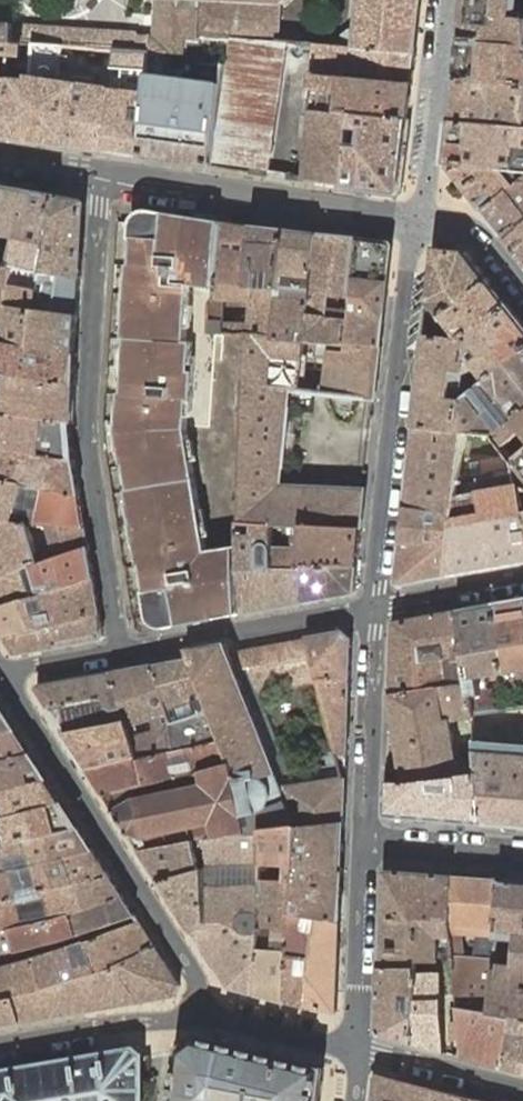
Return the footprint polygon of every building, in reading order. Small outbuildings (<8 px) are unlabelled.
[(158,37),(153,37),(153,53),(176,55),(176,63),(226,67),(213,166),(268,174),(287,42),(280,41),(281,29),(283,5),(289,0),(158,0),(158,37)] [(357,30),(355,47),(416,54),(423,0),(360,0),(357,30)] [(462,40),(522,46),(522,18),(517,17),(518,0),(467,0),(462,40)] [(1,55),(17,56),(22,56),(23,43),(14,42),(14,24),(0,24),(0,55),(1,55)] [(23,43),(30,44),(31,25),(14,24),(14,42),(23,43)] [(116,50),(139,52),(139,33),(31,25),(30,44),(35,44),(87,48),(116,50)] [(318,45),(355,47),(357,30),(340,28),(332,34),(281,29),(280,41),(287,42),(318,45)] [(151,53),(153,53),(153,37),(153,34),(139,33),(139,52),(151,53)] [(462,40),(458,81),(522,87),(522,46),(462,40)] [(32,83),(35,44),(30,44),(23,43),(22,56),(17,56),(14,81),(32,83)] [(87,48),(35,44),(32,83),(14,81),(1,80),(0,87),(0,135),(49,142),(58,81),(62,57),(86,60),(87,48)] [(413,84),(416,54),(355,47),(318,45),(315,75),(413,84)] [(114,66),(116,50),(87,48),(86,60),(85,63),(94,64),(114,66)] [(107,151),(144,156),(151,53),(139,52),(116,50),(114,66),(114,68),(134,70),(133,91),(112,89),(107,151)] [(144,156),(213,166),(226,67),(176,63),(176,55),(153,53),(151,53),(144,156)] [(85,63),(86,60),(62,57),(58,81),(84,85),(85,63)] [(114,68),(114,66),(94,64),(93,80),(113,83),(114,68)] [(114,68),(113,83),(112,89),(133,91),(134,70),(114,68)] [(408,123),(413,84),(315,75),(313,88),(341,91),(340,100),(312,97),(311,112),(353,116),(408,123)] [(58,81),(49,142),(107,151),(112,89),(92,87),(84,85),(58,81)] [(458,81),(453,123),(522,129),(522,87),(458,81)] [(353,116),(311,112),(303,180),(345,186),(349,148),(351,132),(353,116)] [(408,123),(353,116),(351,132),(363,134),(362,149),(349,148),(345,186),(397,193),(408,123)] [(448,164),(504,170),(521,171),(522,172),(522,129),(453,123),(447,162),(448,164)] [(363,134),(351,132),(349,148),(362,149),(363,134)] [(448,164),(486,212),(517,188),(510,178),(504,170),(448,164)] [(517,188),(522,183),(522,174),(521,171),(510,178),(517,188)] [(506,238),(522,224),(522,183),(517,188),(486,212),(506,238)] [(13,264),(44,270),(59,195),(0,186),(0,233),(18,236),(13,264)] [(44,270),(80,277),(85,201),(59,195),(44,270)] [(131,221),(117,432),(148,618),(154,626),(165,627),(239,614),(240,546),(208,551),(188,430),(195,372),(191,371),(194,342),(186,341),(190,285),(218,289),(218,287),(224,222),(142,210),(131,221)] [(225,333),(246,335),(276,337),(280,288),(268,287),(250,286),(251,262),(254,227),(224,222),(218,287),(218,289),(214,333),(225,333)] [(522,259),(522,224),(506,238),(522,259)] [(268,287),(280,288),(285,230),(254,227),(251,262),(250,286),(268,287)] [(280,288),(276,337),(276,338),(304,341),(317,234),(285,230),(280,288)] [(317,234),(304,341),(319,342),(346,345),(347,345),(360,237),(317,233),(317,234)] [(360,237),(347,345),(382,347),(393,245),(360,237)] [(432,303),(445,319),(491,282),(468,252),(437,249),(432,303)] [(78,317),(80,277),(44,270),(13,264),(0,262),(0,303),(78,317)] [(491,282),(445,319),(447,321),(464,341),(471,342),(471,338),(510,307),(491,282)] [(76,354),(76,352),(78,317),(0,303),(0,340),(76,354)] [(510,307),(471,338),(471,342),(469,358),(489,384),(522,357),(522,323),(510,307)] [(246,335),(241,520),(275,523),(293,525),(299,525),(304,526),(362,530),(366,490),(282,486),(290,389),(299,390),(303,356),(318,357),(319,342),(304,341),(276,338),(276,337),(246,335)] [(464,341),(436,338),(428,337),(418,427),(460,432),(463,404),(469,358),(471,342),(464,341)] [(7,376),(75,388),(76,354),(0,340),(0,375),(7,376)] [(346,345),(319,342),(318,357),(303,356),(299,390),(340,394),(340,391),(346,345)] [(347,345),(346,345),(340,391),(340,394),(377,398),(382,347),(347,345)] [(489,384),(471,398),(463,404),(460,432),(466,433),(498,436),(499,435),(504,431),(491,414),(505,403),(518,421),(522,417),(522,357),(489,384)] [(70,425),(70,424),(74,424),(75,388),(7,376),(3,404),(0,404),(0,413),(70,425)] [(504,431),(518,421),(505,403),(491,414),(504,431)] [(1,448),(73,461),(70,425),(0,413),(0,448),(1,448)] [(518,421),(504,431),(499,435),(498,436),(497,437),(516,462),(522,457),(522,452),(516,441),(522,436),(522,417),(518,421)] [(460,432),(418,427),(401,582),(425,580),(450,577),(466,433),(460,432)] [(466,433),(450,577),(474,573),(519,564),(522,564),(522,484),(520,467),(516,462),(497,437),(498,436),(466,433)] [(23,487),(43,490),(47,491),(47,490),(79,495),(73,461),(1,448),(0,448),(0,483),(23,487)] [(5,523),(16,524),(23,487),(0,483),(0,523),(5,523)] [(47,525),(84,527),(79,495),(47,490),(47,491),(39,525),(47,525)] [(240,546),(239,614),(305,602),(304,567),(275,568),(275,546),(275,523),(241,520),(240,546)] [(23,570),(30,568),(40,564),(57,558),(88,548),(84,527),(47,525),(54,548),(37,554),(28,525),(16,524),(5,523),(0,523),(0,578),(23,570)] [(300,548),(275,546),(275,568),(304,567),(305,567),(358,566),(362,530),(304,526),(304,548),(300,548)] [(40,594),(94,579),(88,548),(57,558),(40,564),(30,568),(40,594)] [(304,567),(305,602),(351,594),(358,566),(305,567),(304,567)] [(23,570),(34,596),(40,594),(30,568),(23,570)] [(34,596),(23,570),(0,578),(0,606),(34,596)] [(3,637),(56,628),(55,624),(100,614),(94,579),(40,594),(34,596),(0,606),(0,632),(3,637)] [(510,603),(495,606),(506,675),(508,685),(517,684),(516,673),(522,672),(522,601),(510,603)] [(506,675),(495,606),(481,608),(461,612),(469,680),(470,687),(471,696),(473,713),(511,708),(508,691),(481,695),(479,679),(506,675)] [(392,698),(470,687),(469,680),(461,612),(430,618),(397,624),(395,656),(392,698)] [(56,628),(58,646),(101,639),(100,614),(55,624),(56,628)] [(56,628),(3,637),(14,654),(58,646),(56,628)] [(338,755),(348,755),(349,720),(351,667),(352,639),(342,631),(309,637),(320,683),(337,748),(338,755)] [(259,694),(320,683),(309,637),(241,649),(259,694)] [(222,740),(231,765),(247,762),(252,777),(265,773),(276,777),(281,790),(278,807),(262,813),(266,829),(298,826),(300,826),(300,827),(345,821),(346,794),(348,755),(338,755),(337,748),(331,763),(335,779),(294,785),(283,786),(227,643),(186,649),(190,658),(205,698),(210,710),(222,740)] [(230,651),(283,786),(294,785),(259,694),(241,649),(230,651)] [(178,707),(205,698),(190,658),(152,665),(168,710),(171,717),(180,714),(178,707)] [(174,730),(171,717),(168,710),(152,665),(111,672),(124,707),(130,721),(128,722),(129,724),(152,721),(154,733),(174,730)] [(124,707),(111,672),(43,683),(53,705),(106,696),(112,709),(124,707)] [(463,822),(487,824),(480,773),(476,742),(474,719),(473,713),(471,696),(470,687),(392,698),(391,728),(390,751),(390,771),(405,772),(407,784),(389,783),(390,798),(391,816),(414,818),(463,822)] [(70,732),(128,722),(130,721),(124,707),(112,709),(106,696),(53,705),(70,732)] [(171,717),(173,723),(210,710),(205,698),(178,707),(180,714),(171,717)] [(511,708),(473,713),(474,719),(476,742),(522,745),(522,707),(511,708)] [(15,732),(0,708),(0,736),(15,732)] [(205,744),(222,740),(210,710),(173,723),(174,730),(176,750),(190,747),(205,744)] [(70,732),(92,767),(132,759),(141,757),(135,745),(132,736),(130,730),(129,724),(128,722),(70,732)] [(141,758),(176,750),(174,730),(154,733),(132,736),(135,745),(141,757),(141,758)] [(32,755),(15,732),(0,736),(0,762),(32,755)] [(102,783),(108,793),(195,773),(191,753),(206,750),(209,770),(231,765),(222,740),(205,744),(190,747),(176,750),(141,758),(141,757),(132,759),(92,767),(102,783)] [(522,827),(522,745),(476,742),(480,773),(487,824),(516,827),(522,827)] [(191,753),(195,773),(209,770),(206,750),(191,753)] [(32,755),(0,762),(0,792),(48,780),(32,755)] [(246,832),(263,830),(266,829),(262,813),(278,807),(281,790),(276,777),(265,773),(252,777),(247,762),(231,765),(209,770),(195,773),(108,793),(144,850),(201,840),(208,839),(246,832)] [(0,796),(6,816),(14,814),(63,803),(48,780),(0,792),(0,796)] [(79,828),(63,803),(14,814),(6,816),(0,818),(0,847),(79,828)] [(300,827),(297,863),(296,867),(343,873),(342,873),(350,874),(353,820),(345,821),(300,827)] [(266,829),(263,830),(263,831),(262,862),(297,863),(300,827),(300,826),(298,826),(266,829)] [(79,828),(0,847),(0,874),(9,872),(6,860),(31,854),(34,866),(94,851),(79,828)] [(246,832),(208,839),(207,866),(207,868),(213,868),(261,868),(262,862),(263,831),(263,830),(246,832)] [(144,850),(162,879),(201,868),(201,840),(144,850)] [(94,851),(34,866),(38,877),(18,883),(14,870),(9,872),(0,874),(0,903),(110,876),(94,851)] [(201,868),(162,879),(194,930),(207,922),(207,885),(207,868),(207,866),(201,868)] [(296,867),(295,880),(292,911),(315,915),(341,919),(342,873),(343,873),(296,867)] [(213,868),(207,868),(207,885),(212,885),(261,885),(261,879),(261,868),(213,868)] [(388,871),(384,920),(450,922),(451,876),(420,873),(388,871)] [(12,929),(26,926),(21,905),(46,900),(51,920),(52,920),(52,919),(122,895),(110,876),(0,903),(0,932),(12,929)] [(497,930),(501,880),(477,878),(451,876),(450,922),(451,927),(452,936),(454,961),(458,1006),(490,1013),(490,1012),(494,968),(497,932),(497,930)] [(260,932),(256,994),(286,1002),(292,911),(295,880),(261,879),(261,885),(259,917),(260,932)] [(513,1016),(522,1018),(522,882),(517,882),(501,880),(497,930),(497,932),(517,933),(515,949),(509,949),(508,956),(514,956),(513,969),(494,968),(490,1012),(513,1016)] [(207,922),(194,930),(228,985),(256,994),(260,932),(259,932),(257,932),(257,933),(256,933),(254,933),(253,933),(252,932),(251,932),(250,932),(249,932),(248,931),(247,931),(246,930),(245,930),(245,929),(244,929),(244,928),(244,927),(243,926),(243,925),(243,924),(243,923),(243,922),(244,921),(244,920),(245,919),(245,918),(246,918),(247,918),(247,917),(248,917),(249,917),(250,916),(251,916),(252,916),(253,916),(254,916),(255,916),(256,916),(257,916),(258,916),(259,917),(261,885),(212,885),(207,885),(207,922)] [(135,916),(122,895),(52,919),(52,920),(51,920),(26,926),(12,929),(17,953),(55,943),(135,916)] [(46,900),(21,905),(26,926),(51,920),(46,900)] [(292,911),(286,1002),(306,1007),(315,915),(292,911)] [(341,919),(315,915),(306,1007),(335,1014),(341,919)] [(260,932),(259,917),(258,916),(257,916),(256,916),(255,916),(254,916),(253,916),(252,916),(251,916),(250,916),(249,917),(248,917),(247,917),(247,918),(246,918),(245,918),(245,919),(244,920),(244,921),(243,922),(243,923),(243,924),(243,925),(243,926),(244,927),(244,928),(244,929),(245,929),(245,930),(246,930),(247,931),(248,931),(249,932),(250,932),(251,932),(252,932),(253,933),(254,933),(256,933),(257,933),(257,932),(259,932),(260,932)] [(450,922),(384,920),(382,968),(415,967),(416,961),(437,961),(437,936),(452,936),(451,927),(450,922)] [(158,950),(140,922),(0,966),(0,999),(44,989),(82,979),(73,950),(80,947),(82,952),(88,950),(97,975),(158,950)] [(12,929),(0,932),(0,957),(17,953),(12,929)] [(175,996),(180,985),(158,950),(97,975),(82,979),(44,989),(0,999),(0,1026),(175,996)] [(415,967),(382,968),(379,1031),(382,1037),(400,1041),(413,1044),(415,974),(415,967)] [(415,974),(413,1044),(445,1053),(441,973),(415,974)] [(460,1056),(503,1068),(513,1016),(490,1012),(490,1013),(458,1006),(457,1007),(459,1027),(461,1048),(460,1056)] [(459,1027),(457,1007),(450,1008),(452,1028),(459,1027)] [(503,1068),(522,1073),(522,1018),(513,1016),(503,1068)] [(324,1068),(198,1036),(181,1050),(174,1100),(320,1100),(324,1068)] [(144,1056),(134,1047),(0,1070),(0,1100),(144,1100),(144,1056)] [(380,1074),(375,1077),(372,1100),(488,1100),(380,1074)]
